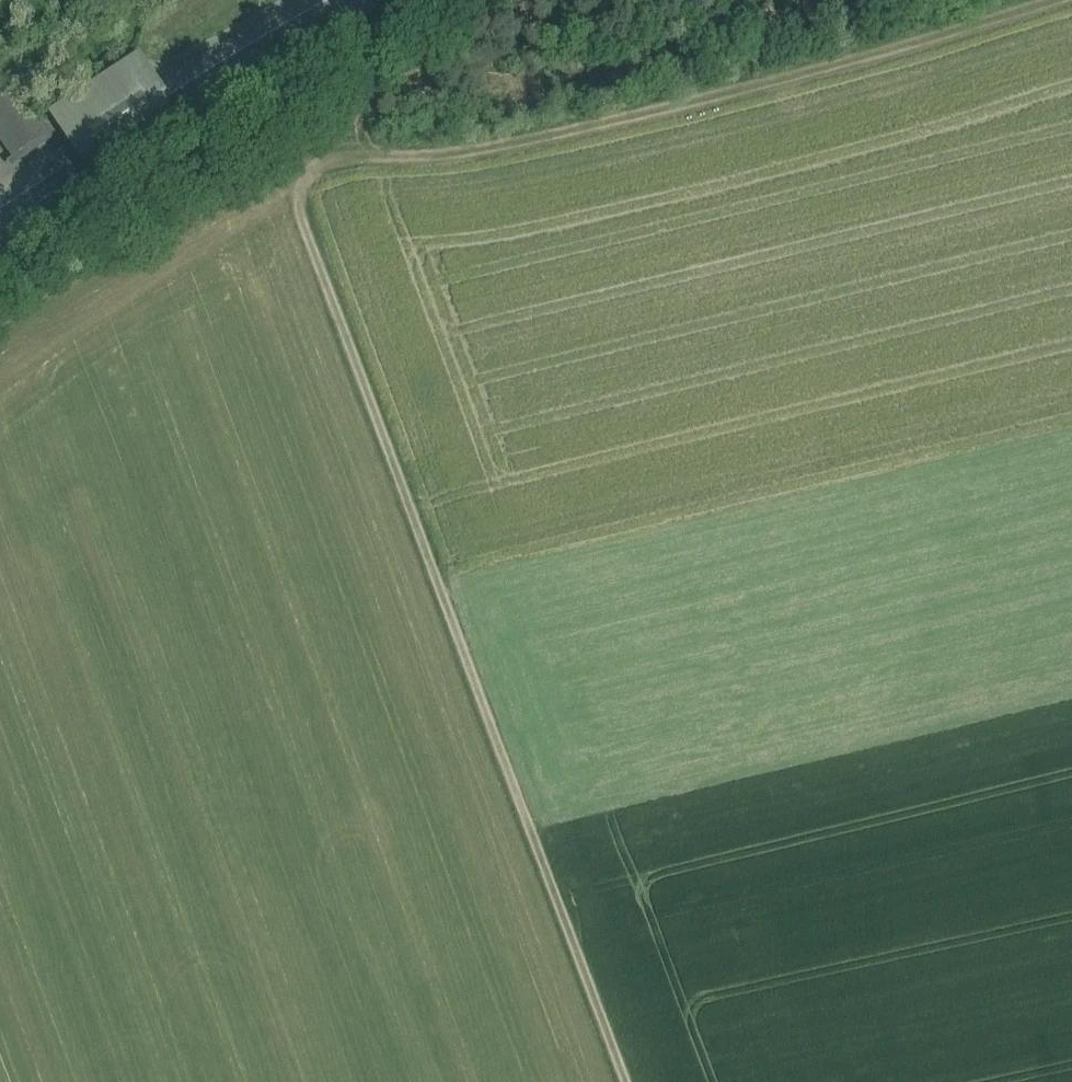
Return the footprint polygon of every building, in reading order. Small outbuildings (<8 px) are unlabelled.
[(169,45),(158,44),(157,56),(168,57),(169,45)] [(156,83),(139,56),(48,116),(65,142),(83,169),(98,191),(189,131),(174,109),(156,83)] [(0,101),(0,139),(13,157),(51,130),(39,112),(33,117),(15,91),(0,101)]
